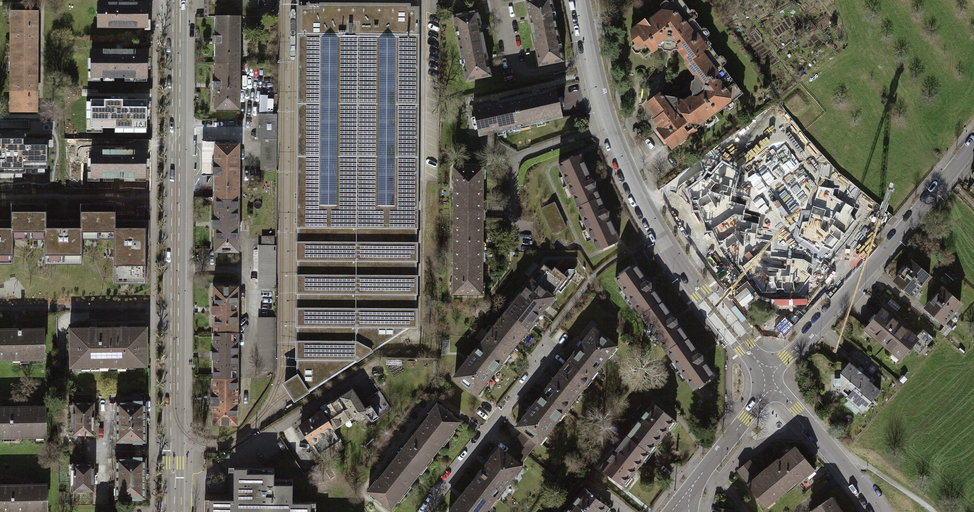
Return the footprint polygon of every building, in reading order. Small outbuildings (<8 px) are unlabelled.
[(205,17),(214,17),(237,17),(255,17),(255,0),(205,0),(205,17)] [(530,33),(555,28),(549,0),(529,0),(524,1),(527,17),(530,33)] [(685,62),(707,45),(709,43),(699,31),(700,30),(686,13),(689,11),(680,0),(670,0),(630,31),(634,37),(631,39),(638,48),(636,49),(642,57),(655,47),(659,47),(661,50),(669,51),(672,50),(676,50),(685,62)] [(146,3),(97,3),(97,27),(146,27),(146,3)] [(294,400),(409,327),(416,327),(417,309),(415,309),(416,293),(417,293),(417,275),(416,275),(416,260),(417,260),(417,243),(416,242),(416,228),(417,228),(419,8),(409,8),(410,4),(401,5),(392,4),(392,7),(325,7),(325,4),(316,4),(307,4),(307,7),(299,7),(297,227),(298,227),(298,241),(297,241),(297,260),(298,260),(298,274),(297,274),(297,292),(298,292),(298,307),(297,307),(296,326),(297,326),(297,341),(296,341),(296,359),(297,359),(297,375),(285,382),(284,385),(289,392),(294,400)] [(459,48),(484,43),(481,27),(478,10),(453,15),(459,48)] [(11,11),(11,61),(36,62),(36,11),(11,11)] [(214,44),(214,63),(237,63),(237,17),(214,17),(214,36),(211,36),(211,44),(214,44)] [(555,28),(530,33),(534,50),(537,66),(561,61),(555,28)] [(484,43),(459,48),(466,81),(491,76),(488,59),(484,43)] [(684,100),(680,99),(679,104),(677,107),(693,130),(741,93),(715,60),(718,58),(707,45),(685,62),(684,63),(693,74),(692,80),(689,81),(688,88),(690,90),(690,96),(684,100)] [(120,50),(90,50),(90,78),(146,77),(145,49),(120,50)] [(35,111),(36,62),(11,61),(10,111),(35,111)] [(237,109),(237,63),(214,63),(213,81),(211,81),(211,90),(213,90),(213,109),(237,109)] [(512,97),(519,130),(528,128),(527,125),(560,117),(554,88),(512,97)] [(670,148),(693,130),(677,107),(679,104),(680,99),(678,97),(658,94),(647,102),(654,112),(651,114),(654,118),(652,120),(658,127),(656,129),(670,148)] [(260,95),(260,114),(273,114),(274,100),(268,99),(268,96),(260,95)] [(519,130),(512,97),(470,106),(477,135),(510,128),(511,132),(519,130)] [(120,100),(90,100),(90,126),(146,127),(146,100),(120,100)] [(256,140),(261,140),(277,140),(277,114),(273,114),(260,114),(256,114),(256,140)] [(773,117),(754,134),(789,173),(809,155),(773,117)] [(25,174),(25,168),(47,168),(47,139),(26,139),(26,134),(0,134),(0,174),(25,174)] [(277,169),(277,140),(261,140),(260,169),(277,169)] [(200,175),(210,175),(210,166),(213,166),(213,143),(213,141),(200,141),(200,175)] [(236,143),(213,143),(213,166),(210,166),(210,175),(213,175),(213,197),(236,198),(236,143)] [(119,150),(91,150),(91,176),(147,176),(147,150),(119,150)] [(557,165),(576,207),(597,197),(592,186),(593,183),(593,181),(589,180),(577,155),(557,165)] [(704,178),(688,189),(692,201),(693,211),(699,210),(705,223),(706,231),(712,230),(734,214),(743,216),(744,213),(748,199),(733,194),(739,172),(722,163),(711,175),(707,173),(704,178)] [(453,189),(452,209),(482,209),(483,199),(479,199),(479,178),(483,178),(483,169),(479,169),(479,167),(453,167),(453,189)] [(834,189),(819,186),(809,222),(803,222),(798,237),(810,244),(819,252),(823,247),(832,250),(855,221),(851,214),(854,208),(833,195),(834,189)] [(236,251),(236,198),(213,197),(213,220),(210,220),(210,228),(213,228),(212,251),(236,251)] [(603,209),(597,197),(576,207),(596,249),(617,239),(606,216),(606,213),(606,211),(603,209)] [(556,202),(540,209),(552,236),(568,229),(561,214),(556,202)] [(28,239),(28,203),(11,203),(11,219),(0,219),(0,264),(12,264),(12,239),(28,239)] [(82,239),(98,239),(98,204),(80,204),(80,220),(63,220),(47,220),(47,203),(28,203),(28,239),(44,239),(44,263),(82,263),(82,239)] [(116,204),(98,204),(98,239),(113,239),(113,283),(146,283),(146,220),(116,220),(116,210),(116,204)] [(452,209),(452,250),(482,251),(482,241),(479,241),(479,219),(482,219),(482,209),(452,209)] [(760,217),(744,213),(743,216),(734,214),(712,230),(718,241),(723,241),(733,262),(737,260),(742,268),(762,250),(771,252),(772,241),(757,238),(760,217)] [(257,249),(257,282),(273,282),(274,249),(257,249)] [(482,262),(482,251),(452,250),(452,273),(451,292),(482,292),(482,282),(478,282),(479,262),(482,262)] [(771,256),(771,252),(762,250),(742,268),(749,279),(753,278),(762,292),(775,292),(777,289),(784,289),(785,292),(799,292),(811,276),(807,272),(811,264),(803,260),(771,256)] [(538,265),(532,261),(524,272),(529,276),(538,265)] [(928,276),(909,261),(904,267),(901,265),(896,272),(899,274),(893,280),(912,296),(928,276)] [(530,279),(504,311),(528,330),(534,323),(532,320),(545,304),(548,306),(553,299),(550,296),(556,289),(559,292),(574,273),(574,272),(574,270),(572,269),(567,269),(566,269),(565,271),(562,274),(555,269),(552,272),(542,264),(536,272),(538,274),(537,276),(533,281),(530,279)] [(614,278),(640,315),(659,301),(648,285),(648,282),(645,281),(633,265),(614,278)] [(212,313),(212,332),(235,332),(236,286),(212,286),(212,305),(209,305),(209,313),(212,313)] [(959,304),(941,289),(924,307),(942,322),(959,304)] [(670,317),(659,301),(640,315),(666,351),(685,338),(674,322),(674,318),(670,317)] [(910,346),(916,339),(880,310),(865,328),(900,357),(910,346)] [(522,338),(528,330),(504,311),(479,344),(503,363),(509,355),(506,353),(513,345),(519,336),(522,338)] [(257,318),(257,332),(273,332),(273,318),(257,318)] [(950,329),(945,324),(941,328),(939,331),(943,336),(950,329)] [(566,361),(590,380),(597,372),(594,369),(607,353),(610,355),(615,348),(612,346),(613,345),(592,328),(566,361)] [(93,329),(72,329),(72,332),(69,332),(69,341),(71,341),(71,365),(74,365),(74,368),(81,368),(81,365),(108,365),(108,329),(99,329),(93,329)] [(144,367),(144,329),(124,329),(108,329),(108,365),(135,365),(135,367),(144,367)] [(44,358),(43,330),(18,330),(18,334),(17,334),(0,334),(0,358),(44,358)] [(916,339),(910,346),(918,352),(930,337),(922,331),(916,339)] [(235,378),(235,332),(212,332),(212,351),(209,351),(209,359),(212,359),(212,378),(235,378)] [(273,370),(273,332),(257,332),(257,370),(273,370)] [(696,353),(685,338),(666,351),(691,388),(711,374),(699,358),(699,354),(696,353)] [(497,371),(503,363),(479,344),(453,377),(474,393),(474,392),(477,395),(483,387),(481,385),(494,368),(497,371)] [(590,380),(566,361),(540,393),(565,412),(571,405),(568,403),(581,385),(584,387),(590,380)] [(839,372),(838,390),(846,396),(854,386),(858,390),(866,380),(867,379),(847,362),(839,372)] [(235,424),(235,378),(212,378),(211,396),(209,396),(209,404),(211,404),(211,424),(235,424)] [(854,386),(846,396),(844,397),(861,411),(878,390),(866,380),(858,390),(854,386)] [(369,421),(376,417),(369,405),(368,405),(362,409),(350,389),(325,405),(327,407),(320,411),(331,428),(347,418),(350,422),(362,414),(365,415),(369,421)] [(364,399),(368,405),(369,405),(376,417),(389,409),(379,394),(377,391),(364,399)] [(74,403),(68,403),(68,434),(94,433),(94,403),(91,403),(91,393),(74,393),(74,403)] [(565,412),(540,393),(515,425),(522,431),(535,441),(536,442),(537,442),(540,444),(545,437),(542,435),(555,418),(559,420),(565,412)] [(133,402),(117,402),(117,441),(133,440),(133,443),(142,443),(142,441),(145,441),(144,402),(142,402),(142,400),(133,400),(133,402)] [(625,435),(649,454),(650,453),(655,446),(652,444),(666,427),(669,430),(675,423),(671,420),(672,419),(650,403),(643,413),(625,435)] [(428,414),(413,433),(434,450),(457,421),(449,416),(451,413),(445,408),(443,410),(435,404),(428,413),(428,414)] [(24,408),(11,408),(12,436),(46,435),(45,407),(24,408)] [(12,436),(11,408),(0,408),(0,436),(12,436)] [(330,429),(331,428),(320,411),(298,425),(310,443),(330,429)] [(322,461),(343,448),(330,429),(310,443),(317,454),(322,461)] [(522,431),(513,442),(526,452),(535,441),(522,431)] [(413,477),(434,450),(413,433),(391,462),(412,478),(413,477)] [(649,454),(625,435),(600,468),(620,484),(621,483),(624,485),(630,478),(627,476),(640,459),(643,461),(649,454)] [(517,463),(526,452),(513,442),(505,453),(517,463)] [(779,460),(796,480),(798,482),(814,468),(796,446),(779,460)] [(519,464),(517,463),(505,453),(498,448),(472,480),(497,499),(503,491),(500,489),(513,473),(516,475),(521,468),(518,465),(519,464)] [(133,458),(116,458),(117,497),(132,497),(132,499),(142,499),(142,496),(145,496),(144,458),(143,458),(143,456),(133,456),(133,458)] [(796,480),(779,460),(778,459),(761,474),(749,483),(748,484),(766,506),(796,480)] [(749,460),(738,470),(749,483),(761,474),(749,460)] [(388,508),(412,478),(391,462),(375,481),(374,480),(366,490),(374,496),(372,498),(379,503),(380,501),(388,508)] [(93,464),(74,464),(74,490),(93,490),(93,464)] [(231,468),(231,499),(202,498),(202,511),(313,511),(313,502),(290,502),(290,479),(272,479),(272,468),(231,468)] [(497,499),(472,480),(447,511),(481,511),(487,505),(490,508),(497,499)] [(13,486),(0,486),(0,511),(13,511),(13,486)] [(13,511),(47,511),(47,486),(24,486),(13,486),(13,511)] [(564,511),(604,511),(608,507),(583,488),(564,511)] [(833,494),(808,510),(809,511),(845,511),(833,494)]
